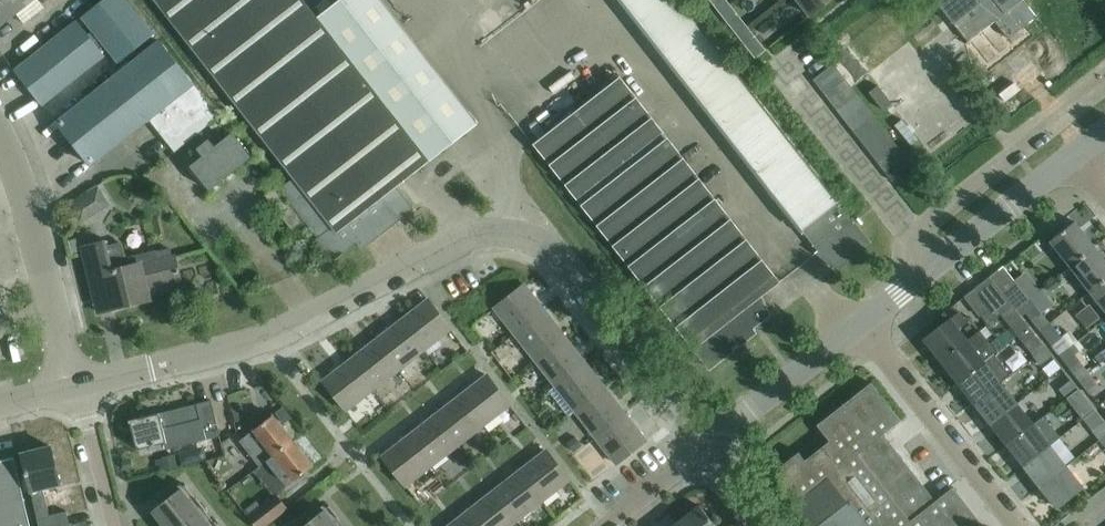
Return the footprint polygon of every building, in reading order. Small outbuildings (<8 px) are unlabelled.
[(44,7),(39,0),(0,0),(0,25),(16,12),(24,23),(44,7)] [(154,31),(129,0),(100,0),(81,15),(118,61),(154,31)] [(302,0),(155,0),(294,177),(279,189),(318,237),(316,238),(319,241),(333,259),(356,240),(362,247),(412,207),(395,185),(476,123),(463,105),(378,0),(336,0),(315,16),(302,0)] [(836,203),(838,201),(680,0),(622,0),(803,232),(801,233),(816,252),(836,267),(837,268),(869,243),(853,222),(852,223),(836,203)] [(729,3),(727,0),(711,0),(719,11),(729,3)] [(809,15),(828,0),(797,0),(809,15)] [(953,23),(968,41),(994,20),(1008,38),(1035,16),(1023,0),(935,0),(953,23)] [(729,3),(719,11),(732,28),(742,20),(729,3)] [(42,104),(105,55),(77,19),(32,55),(14,69),(42,104)] [(747,26),(736,34),(751,52),(761,44),(747,26)] [(159,39),(56,121),(90,164),(149,118),(165,137),(209,102),(159,39)] [(824,94),(845,78),(833,63),(812,79),(824,94)] [(757,322),(769,314),(768,313),(760,294),(778,281),(620,77),(535,143),(709,367),(755,332),(748,323),(754,318),(757,322)] [(836,109),(857,94),(845,78),(824,94),(836,109)] [(878,85),(869,92),(882,109),(891,102),(878,85)] [(844,119),(865,104),(857,94),(836,109),(844,119)] [(165,137),(175,150),(220,115),(209,102),(165,137)] [(852,130),(872,114),(865,104),(844,119),(852,130)] [(861,141),(881,125),(872,114),(852,130),(861,141)] [(869,152),(890,136),(881,125),(861,141),(869,152)] [(252,157),(233,133),(216,146),(210,139),(197,148),(203,156),(191,165),(210,190),(252,157)] [(878,163),(898,147),(890,136),(869,152),(878,163)] [(885,172),(905,156),(898,147),(878,163),(885,172)] [(892,181),(893,180),(912,165),(905,156),(885,172),(892,181)] [(291,229),(302,220),(275,185),(264,194),(291,229)] [(119,188),(97,198),(104,213),(126,202),(119,188)] [(1069,265),(1094,245),(1074,220),(1049,240),(1069,265)] [(109,245),(107,239),(89,244),(90,249),(83,251),(94,294),(108,290),(112,308),(149,298),(148,292),(181,284),(174,255),(172,256),(169,247),(156,250),(156,248),(124,257),(121,242),(109,245)] [(1104,277),(1104,260),(1094,245),(1069,265),(1089,290),(1104,277)] [(1019,255),(1006,265),(1030,299),(1058,279),(1043,259),(1030,269),(1019,255)] [(1010,283),(998,268),(990,275),(1014,307),(1027,296),(1014,280),(1010,283)] [(987,323),(999,314),(999,313),(1011,304),(989,276),(974,287),(990,308),(981,315),(987,323)] [(1089,290),(1104,311),(1104,277),(1089,290)] [(541,307),(535,299),(536,299),(524,283),(494,307),(514,333),(544,309),(542,306),(541,307)] [(1093,331),(1085,319),(1075,326),(1050,291),(1038,299),(1072,346),(1093,331)] [(450,328),(427,298),(423,301),(423,302),(416,308),(415,307),(401,318),(424,349),(450,328)] [(1014,309),(1011,304),(999,313),(999,314),(1008,324),(1016,334),(1028,325),(1020,315),(1015,309),(1014,309)] [(1039,329),(1049,321),(1038,308),(1028,316),(1039,329)] [(561,332),(555,325),(556,324),(544,309),(514,333),(534,359),(565,335),(562,332),(561,332)] [(941,359),(966,339),(956,327),(965,321),(958,312),(924,338),(941,359)] [(424,349),(401,318),(397,321),(398,322),(390,328),(389,327),(375,339),(398,369),(424,349)] [(1059,355),(1069,347),(1049,321),(1039,329),(1059,355)] [(995,350),(986,338),(979,330),(966,340),(966,339),(941,359),(957,380),(995,350)] [(581,358),(575,351),(576,350),(565,335),(534,359),(555,385),(557,383),(585,361),(582,358),(581,358)] [(1032,355),(1044,346),(1037,336),(1025,346),(1032,355)] [(398,369),(375,339),(371,341),(372,342),(364,348),(364,347),(349,359),(372,389),(398,369)] [(1040,364),(1051,355),(1044,346),(1032,355),(1040,364)] [(999,382),(1009,374),(993,353),(996,351),(995,350),(957,380),(974,401),(998,382),(999,382)] [(1078,379),(1088,371),(1077,357),(1067,365),(1078,379)] [(372,389),(349,359),(345,361),(346,362),(338,368),(338,367),(323,379),(346,409),(372,389)] [(601,384),(595,376),(596,376),(585,361),(557,383),(555,385),(575,411),(577,409),(605,387),(602,383),(601,384)] [(1088,371),(1078,379),(1090,395),(1100,386),(1088,371)] [(510,404),(486,374),(482,377),(482,378),(475,384),(474,383),(460,394),(482,422),(482,421),(484,424),(510,404)] [(1066,397),(1077,388),(1070,379),(1059,388),(1066,397)] [(900,419),(870,382),(869,383),(870,383),(818,424),(817,423),(816,424),(829,441),(805,460),(798,451),(797,452),(797,453),(772,473),(771,472),(770,473),(792,501),(790,503),(808,525),(962,525),(974,516),(975,517),(976,516),(952,486),(951,487),(952,488),(935,500),(894,448),(886,455),(874,439),(898,420),(899,420),(900,419)] [(990,422),(1014,403),(999,382),(998,382),(974,401),(990,422)] [(621,410),(615,402),(616,401),(605,387),(577,409),(575,411),(595,437),(598,435),(597,435),(625,413),(622,409),(621,410)] [(1081,417),(1093,409),(1084,397),(1085,397),(1077,388),(1066,397),(1081,417)] [(482,422),(460,394),(456,397),(457,398),(449,404),(448,403),(434,414),(457,444),(484,424),(482,421),(482,422)] [(219,435),(211,400),(211,399),(137,417),(128,419),(129,421),(130,421),(137,448),(164,441),(165,448),(219,435)] [(1031,424),(1014,403),(990,422),(991,423),(995,419),(1000,426),(996,430),(1007,443),(1031,424)] [(246,418),(243,405),(232,408),(235,421),(246,418)] [(275,412),(284,423),(292,416),(283,405),(275,412)] [(641,435),(636,428),(636,427),(625,413),(597,435),(598,435),(595,437),(615,463),(645,439),(642,435),(641,435)] [(259,465),(266,460),(292,439),(272,414),(239,440),(259,465)] [(457,444),(434,414),(430,417),(431,418),(423,424),(423,423),(408,434),(431,465),(457,444)] [(1058,437),(1041,416),(1031,424),(1007,443),(1023,464),(1058,437)] [(1104,433),(1104,423),(1103,421),(1092,430),(1098,439),(1104,433)] [(431,465),(408,434),(404,437),(405,438),(398,444),(397,443),(382,455),(405,485),(431,465)] [(1040,485),(1065,465),(1048,446),(1058,438),(1058,437),(1023,464),(1040,485)] [(286,485),(312,465),(292,439),(266,460),(286,485)] [(43,487),(60,483),(51,445),(21,452),(26,474),(38,519),(41,525),(71,525),(67,510),(49,514),(43,487)] [(569,479),(545,449),(541,452),(542,453),(534,459),(533,458),(519,469),(541,497),(543,499),(555,490),(569,479)] [(19,478),(14,456),(0,460),(0,525),(31,525),(19,478)] [(1082,487),(1066,466),(1065,465),(1040,485),(1044,482),(1050,489),(1046,493),(1057,507),(1082,487)] [(541,497),(519,469),(515,472),(516,473),(508,479),(508,478),(493,490),(517,520),(542,500),(543,499),(541,497)] [(152,509),(164,524),(166,522),(169,525),(219,525),(214,520),(209,524),(199,511),(204,507),(195,496),(190,500),(180,488),(185,483),(183,485),(170,495),(152,509)] [(493,490),(489,492),(490,493),(482,499),(482,498),(467,510),(480,525),(509,525),(517,520),(493,490)] [(276,493),(261,505),(257,499),(243,510),(256,525),(263,525),(287,507),(276,493)] [(301,525),(337,525),(332,519),(337,515),(329,504),(327,506),(314,516),(308,521),(301,525)] [(699,504),(677,521),(681,525),(717,525),(699,504)] [(467,510),(464,512),(464,513),(457,519),(456,518),(446,525),(480,525),(467,510)]
